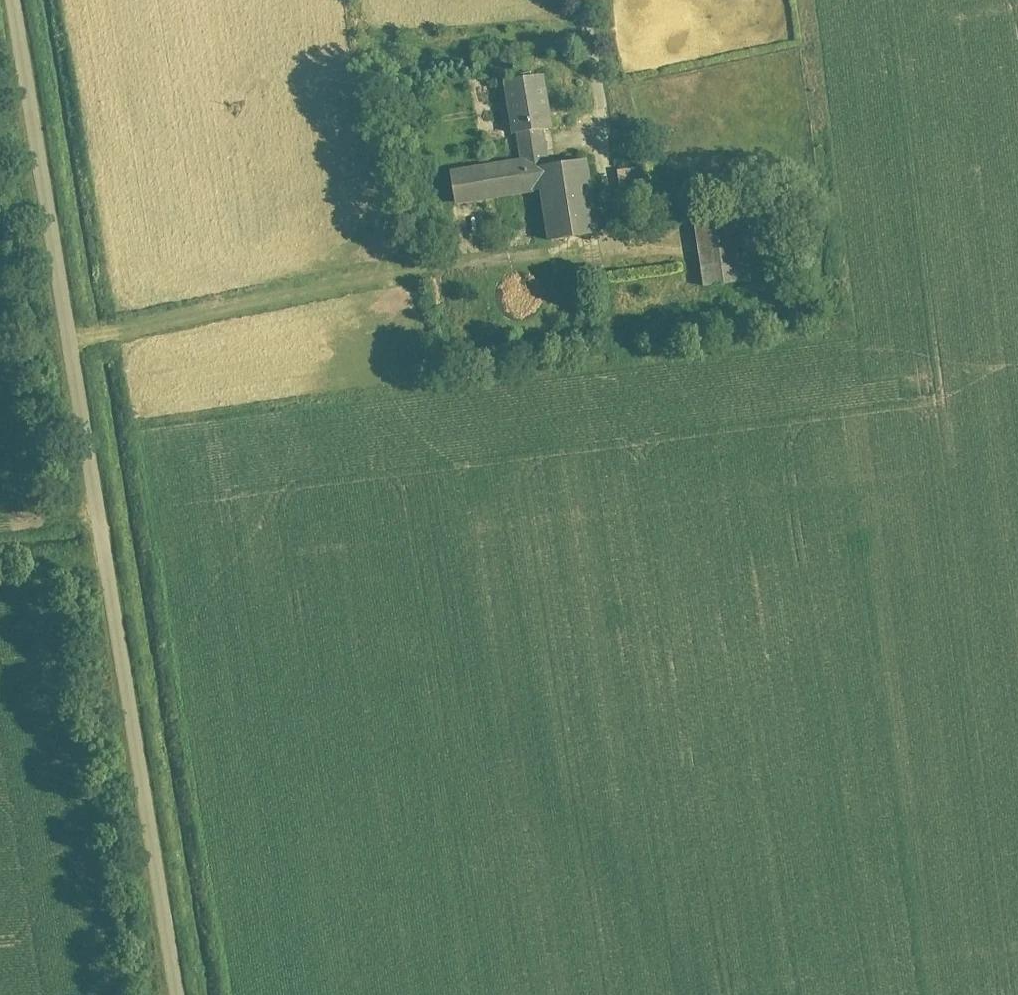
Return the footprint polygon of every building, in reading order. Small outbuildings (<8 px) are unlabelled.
[(550,169),(546,135),(552,135),(544,82),(501,88),(509,140),(515,139),(518,164),(449,174),(454,212),(540,200),(546,245),(597,238),(587,164),(550,169)] [(640,169),(617,175),(624,207),(648,202),(640,169)] [(740,217),(693,223),(702,292),(748,286),(740,217)]
